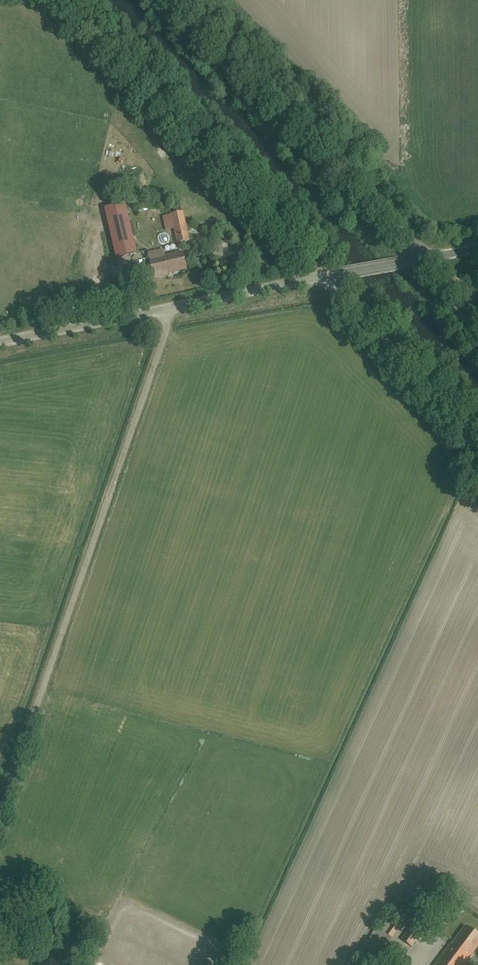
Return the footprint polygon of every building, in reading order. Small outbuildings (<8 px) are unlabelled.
[(123,205),(103,210),(115,260),(135,255),(123,205)] [(169,217),(175,247),(189,244),(183,214),(169,217)] [(151,281),(164,278),(166,285),(180,281),(179,274),(185,273),(180,253),(146,261),(151,281)] [(402,945),(413,951),(431,924),(421,918),(402,945)] [(384,937),(391,941),(399,929),(393,924),(384,937)] [(477,951),(477,938),(463,928),(437,964),(468,964),(477,951)]
